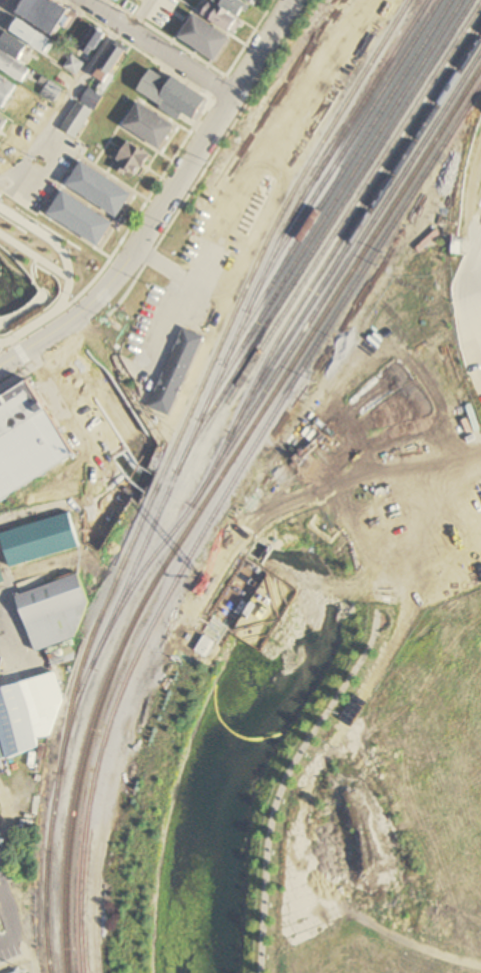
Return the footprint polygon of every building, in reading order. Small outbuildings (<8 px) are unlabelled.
[(145,402),(166,411),(201,336),(181,327),(145,402)] [(72,454),(22,377),(0,391),(0,497),(72,454)] [(6,566),(77,546),(67,511),(0,531),(0,546),(6,566)] [(12,591),(32,649),(71,635),(85,599),(75,569),(12,591)] [(213,642),(203,657),(192,650),(202,634),(213,642)] [(3,754),(34,744),(33,736),(47,736),(60,693),(51,668),(0,686),(0,744),(3,754)]
